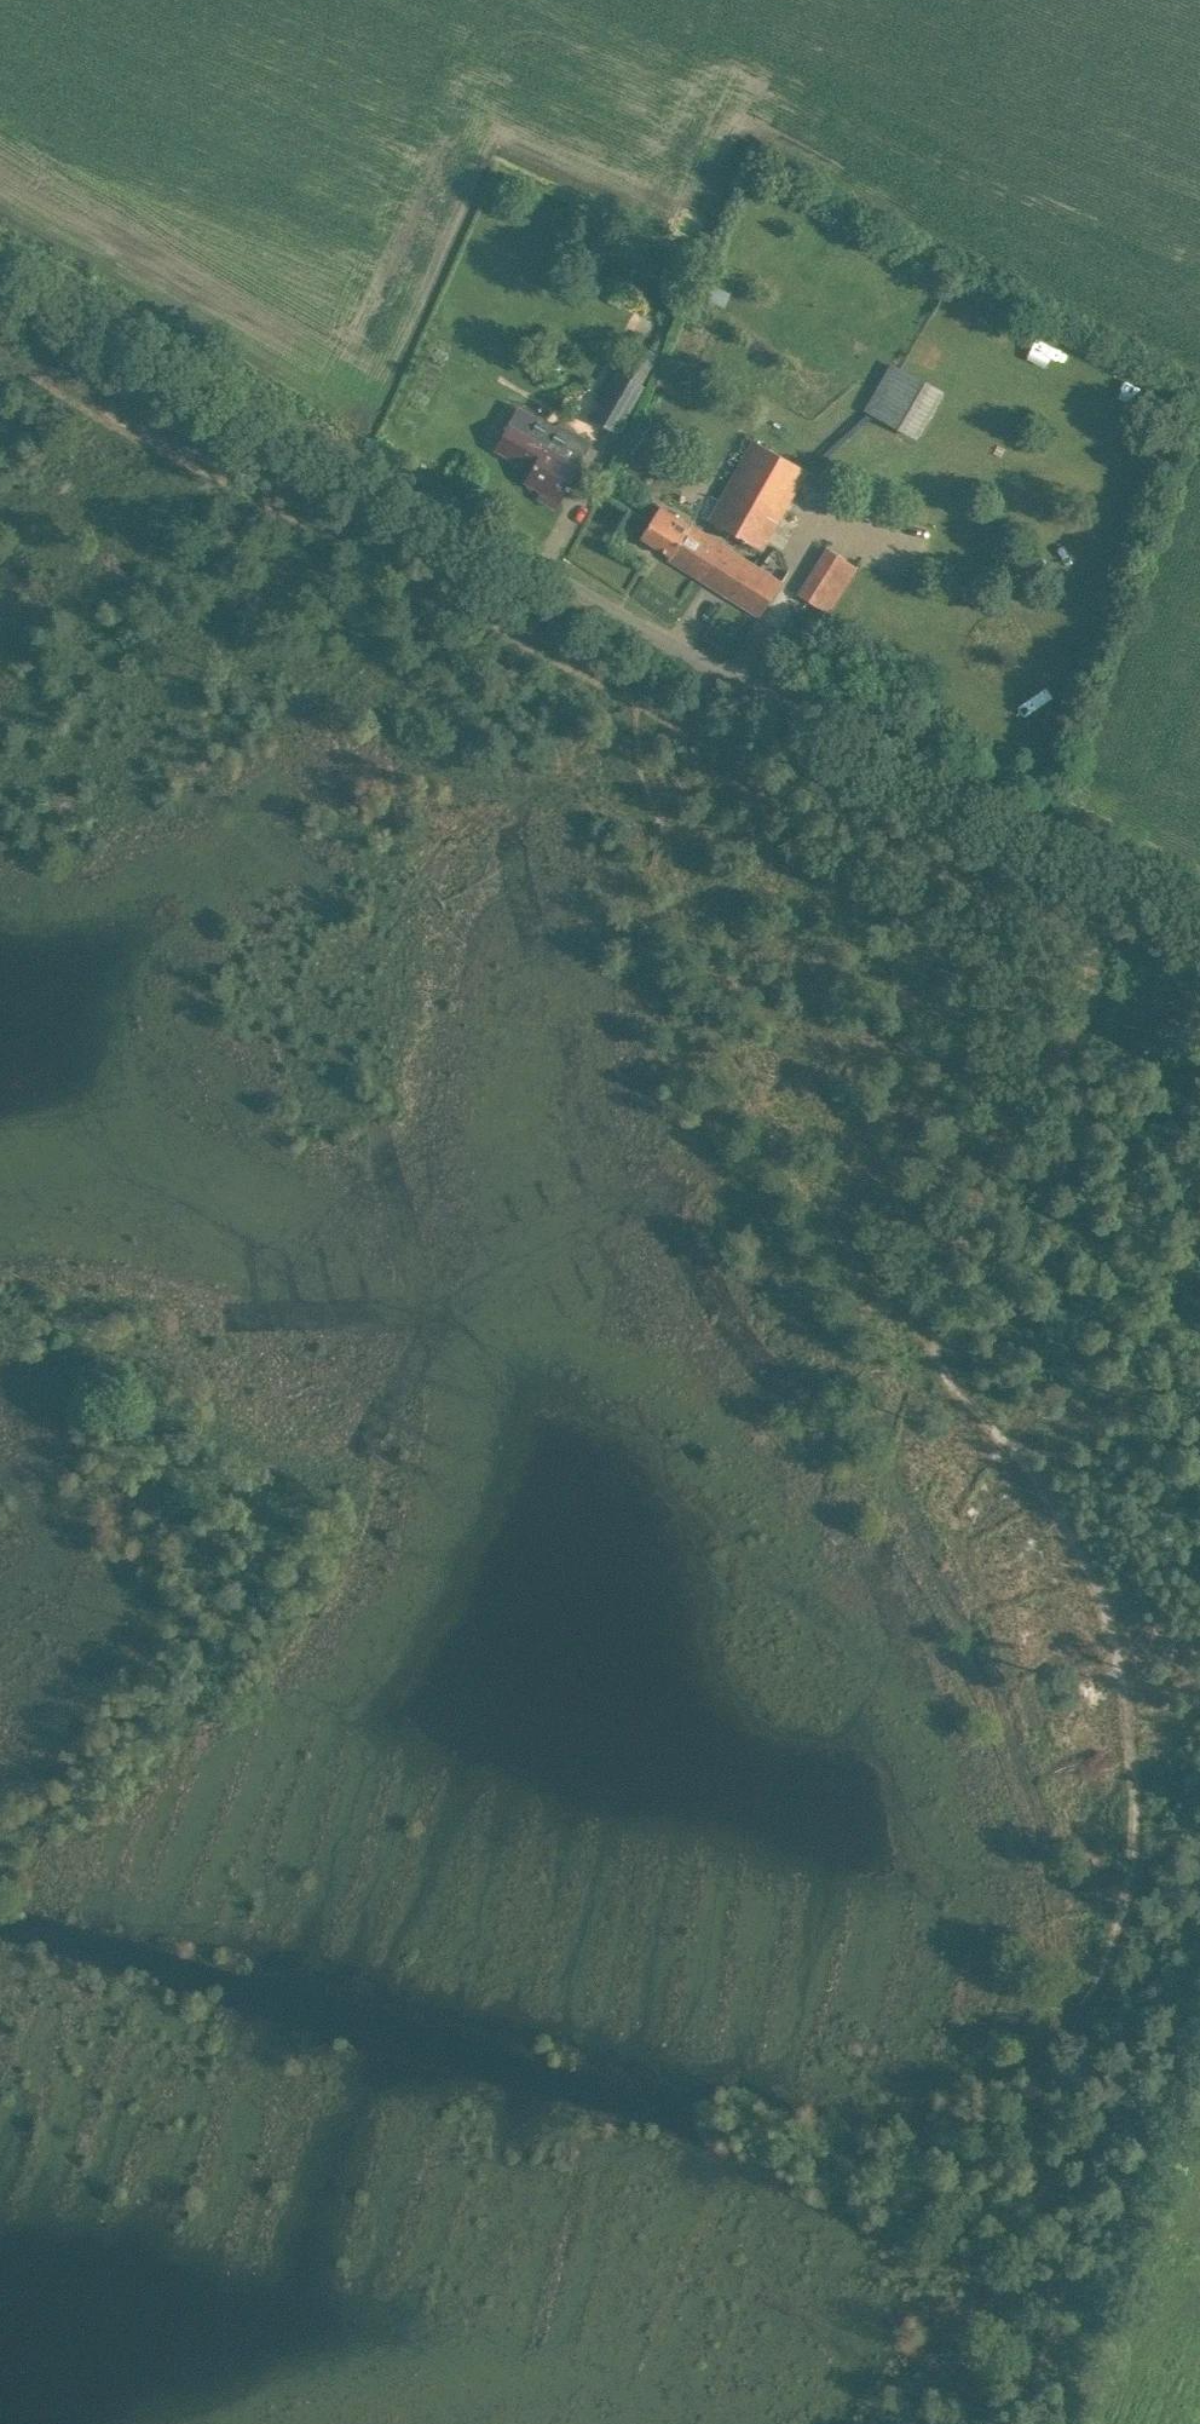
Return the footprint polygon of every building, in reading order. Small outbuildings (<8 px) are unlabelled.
[(709,280),(702,295),(724,305),(731,290),(709,280)] [(548,335),(541,349),(555,356),(562,342),(557,339),(561,331),(552,327),(548,335)] [(590,416),(617,432),(662,357),(636,341),(590,416)] [(860,406),(919,438),(945,392),(887,359),(860,406)] [(554,427),(545,442),(531,434),(517,457),(533,467),(525,480),(542,491),(538,497),(555,508),(566,490),(568,490),(570,487),(568,486),(579,465),(592,441),(571,430),(560,424),(554,427)] [(709,519),(762,551),(808,470),(754,440),(709,519)] [(754,566),(702,533),(660,506),(640,537),(670,556),(668,559),(759,617),(781,583),(754,566)] [(825,552),(799,594),(828,613),(855,570),(825,552)]
